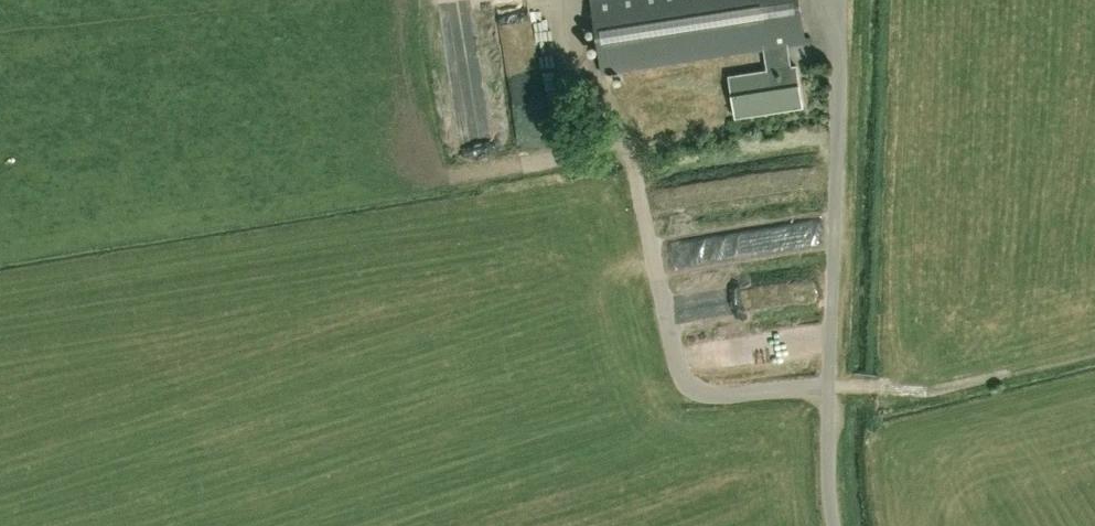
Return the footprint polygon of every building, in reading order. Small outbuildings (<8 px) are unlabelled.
[(800,0),(592,0),(603,72),(765,48),(768,70),(729,75),(735,115),(802,105),(797,65),(785,67),(782,45),(806,41),(800,0)]
